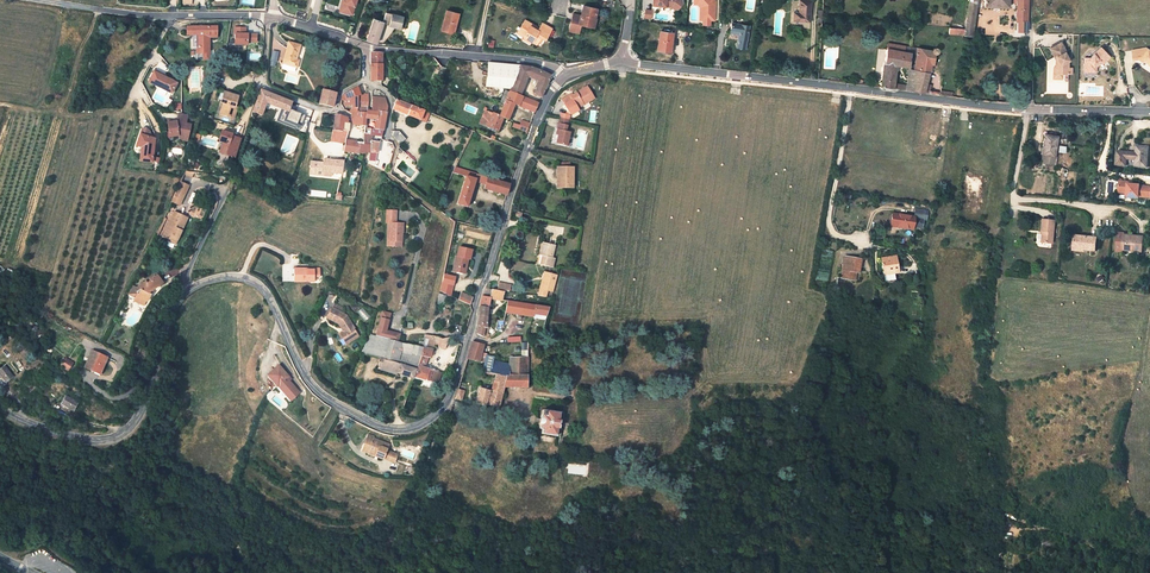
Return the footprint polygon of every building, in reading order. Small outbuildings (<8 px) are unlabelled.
[(355,16),(359,0),(343,0),(340,13),(355,16)] [(652,5),(672,7),(675,9),(679,8),(682,3),(682,0),(653,0),(652,5)] [(693,1),(698,3),(698,8),(698,20),(698,23),(701,23),(701,18),(699,18),(701,5),(704,4),(704,1),(703,0),(693,0),(693,1)] [(704,1),(704,4),(701,5),(699,18),(701,18),(701,23),(706,23),(707,19),(711,19),(713,0),(703,0),(704,1)] [(811,1),(809,1),(801,0),(800,0),(799,13),(794,12),(793,21),(810,21),(811,1)] [(965,29),(964,35),(972,36),(976,0),(969,0),(965,29)] [(1016,22),(1017,22),(1017,31),(1027,31),(1027,0),(1016,0),(1016,22)] [(597,9),(583,6),(580,18),(571,16),(568,30),(578,33),(580,24),(590,26),(592,19),(594,20),(597,9)] [(458,13),(447,10),(441,30),(453,33),(458,13)] [(383,22),(383,23),(386,24),(389,25),(391,14),(386,12),(383,22)] [(403,16),(391,14),(389,25),(402,28),(403,26),(401,25),(403,16)] [(379,35),(383,23),(383,22),(374,18),(366,40),(376,43),(379,35)] [(525,33),(524,36),(532,41),(536,44),(538,41),(540,37),(545,40),(551,29),(542,23),(538,30),(534,28),(535,26),(525,20),(519,30),(525,33)] [(739,31),(738,34),(736,47),(745,49),(749,25),(731,22),(730,30),(739,31)] [(192,40),(192,53),(207,53),(208,38),(208,35),(214,35),(215,27),(190,27),(190,37),(196,37),(196,40),(192,40)] [(242,29),(231,29),(230,35),(231,35),(231,46),(244,46),(244,43),(253,43),(253,35),(241,35),(242,29)] [(658,50),(671,52),(673,33),(660,31),(658,50)] [(530,44),(532,41),(524,36),(522,40),(530,44)] [(279,59),(291,62),(296,45),(283,42),(279,59)] [(887,48),(904,51),(905,46),(888,43),(887,48)] [(1061,73),(1061,75),(1063,75),(1071,75),(1071,69),(1067,69),(1067,66),(1066,63),(1068,62),(1067,60),(1069,59),(1068,57),(1066,53),(1068,52),(1063,43),(1052,49),(1057,60),(1056,68),(1056,69),(1058,69),(1058,73),(1061,73)] [(909,67),(909,68),(929,72),(930,64),(933,64),(935,53),(936,53),(937,52),(937,51),(937,50),(937,49),(936,48),(935,48),(934,48),(933,49),(932,50),(911,47),(910,53),(911,53),(911,54),(916,55),(915,65),(910,64),(909,67)] [(883,87),(894,88),(894,83),(896,65),(909,67),(910,64),(911,54),(911,53),(910,53),(904,51),(887,48),(885,63),(883,87)] [(1095,66),(1100,63),(1104,64),(1110,59),(1102,49),(1090,59),(1085,59),(1085,71),(1095,72),(1095,66)] [(1145,49),(1133,52),(1134,61),(1139,60),(1143,60),(1146,61),(1149,64),(1149,50),(1148,51),(1145,49)] [(276,67),(279,52),(273,51),(270,66),(276,67)] [(383,53),(370,52),(370,81),(382,81),(383,53)] [(210,53),(207,53),(192,53),(189,53),(189,62),(207,62),(209,60),(210,53)] [(504,88),(510,88),(511,84),(501,80),(506,64),(488,63),(487,86),(504,88)] [(1103,66),(1104,64),(1100,63),(1095,66),(1095,72),(1097,72),(1097,68),(1100,65),(1103,66)] [(211,74),(218,75),(220,65),(213,64),(211,74)] [(506,64),(501,80),(511,84),(519,64),(506,64)] [(511,84),(510,88),(509,91),(519,96),(527,77),(538,81),(533,95),(540,98),(541,95),(547,80),(548,80),(550,80),(550,79),(550,77),(549,77),(548,76),(534,67),(519,64),(511,84)] [(929,72),(909,68),(908,75),(918,77),(915,91),(924,92),(926,84),(929,72)] [(1063,80),(1063,75),(1061,75),(1061,73),(1058,73),(1058,69),(1056,69),(1053,69),(1053,80),(1063,80)] [(153,71),(147,80),(156,85),(155,88),(168,95),(174,85),(161,78),(162,77),(153,71)] [(908,75),(906,85),(905,90),(915,91),(918,77),(908,75)] [(571,95),(568,97),(567,95),(560,99),(566,108),(573,104),(576,109),(582,105),(582,104),(587,100),(588,102),(593,98),(585,86),(571,95)] [(330,103),(332,90),(331,90),(319,87),(316,101),(329,104),(330,103)] [(357,112),(355,96),(357,95),(359,87),(342,91),(338,100),(352,98),(352,105),(341,107),(352,111),(353,117),(358,117),(360,118),(360,112),(357,112)] [(509,91),(505,101),(498,118),(504,121),(508,122),(515,107),(534,115),(535,112),(538,104),(519,96),(509,91)] [(219,105),(222,105),(224,106),(222,116),(233,119),(235,109),(233,107),(236,96),(222,92),(219,105)] [(262,117),(265,104),(288,110),(290,102),(259,92),(251,114),(262,117)] [(391,99),(390,111),(417,123),(421,111),(391,99)] [(383,105),(383,102),(376,103),(369,103),(370,111),(383,112),(383,105)] [(573,104),(566,108),(568,111),(570,113),(576,109),(573,104)] [(374,129),(382,129),(383,112),(370,111),(368,111),(366,112),(365,112),(360,112),(360,118),(358,117),(358,125),(365,125),(366,116),(374,116),(374,129)] [(478,125),(485,129),(491,115),(483,112),(478,125)] [(185,117),(177,115),(175,122),(183,124),(185,117)] [(338,115),(334,115),(331,128),(331,132),(338,134),(340,124),(346,125),(346,118),(342,116),(338,115)] [(498,118),(491,115),(485,129),(493,132),(497,134),(504,121),(498,118)] [(558,130),(557,135),(555,143),(566,145),(569,133),(565,131),(567,120),(558,118),(556,130),(558,130)] [(522,120),(521,125),(514,123),(513,127),(527,132),(530,123),(522,120)] [(175,122),(166,123),(167,137),(176,136),(185,138),(189,125),(183,124),(175,122)] [(338,134),(331,132),(328,147),(343,149),(344,139),(346,129),(346,125),(340,124),(338,134)] [(139,135),(152,139),(149,135),(150,132),(141,129),(139,135)] [(217,140),(223,142),(225,135),(229,137),(227,143),(236,146),(239,136),(220,130),(217,140)] [(403,138),(395,131),(390,130),(389,134),(398,143),(403,138)] [(1041,155),(1042,155),(1041,162),(1046,163),(1054,165),(1056,157),(1054,156),(1057,136),(1045,134),(1041,155)] [(152,161),(154,140),(152,139),(139,135),(135,146),(141,148),(140,160),(152,161)] [(225,135),(223,142),(220,153),(227,155),(232,157),(236,146),(227,143),(229,137),(225,135)] [(369,144),(363,144),(354,144),(354,141),(344,139),(343,149),(342,150),(343,150),(344,150),(363,153),(369,152),(369,144)] [(1116,151),(1115,165),(1125,166),(1126,159),(1135,160),(1134,166),(1146,167),(1148,147),(1136,146),(1135,153),(1116,151)] [(220,153),(219,153),(217,159),(225,161),(227,155),(220,153)] [(567,164),(573,165),(574,157),(565,155),(565,160),(567,161),(567,164)] [(319,160),(317,171),(338,173),(341,162),(319,160)] [(453,205),(467,208),(476,186),(482,173),(456,161),(453,169),(465,174),(453,205)] [(573,168),(558,165),(557,173),(558,174),(556,186),(562,187),(570,188),(573,168)] [(492,177),(482,173),(476,186),(487,190),(492,177)] [(505,197),(509,185),(492,177),(487,190),(505,197)] [(1141,184),(1141,183),(1129,182),(1129,180),(1121,179),(1120,191),(1128,192),(1128,196),(1139,197),(1139,195),(1149,196),(1149,185),(1141,184)] [(178,202),(184,193),(185,189),(178,185),(170,199),(178,202)] [(914,219),(923,220),(923,216),(927,216),(927,211),(915,209),(914,217),(914,219)] [(388,211),(387,224),(391,224),(391,233),(392,233),(392,242),(401,242),(402,234),(404,234),(403,224),(397,224),(397,211),(388,211)] [(914,217),(902,215),(898,215),(892,214),(890,226),(912,229),(913,227),(922,228),(923,220),(914,219),(914,217)] [(161,240),(167,243),(168,239),(175,242),(183,226),(185,222),(182,221),(174,216),(161,240)] [(1053,221),(1041,220),(1040,232),(1042,232),(1041,243),(1051,244),(1053,221)] [(391,233),(391,224),(387,224),(387,244),(401,245),(401,242),(392,242),(392,233),(391,233)] [(1124,234),(1117,233),(1116,252),(1122,252),(1123,249),(1134,251),(1134,252),(1142,252),(1143,237),(1124,235),(1124,234)] [(1074,249),(1096,252),(1097,238),(1075,236),(1074,249)] [(541,249),(544,250),(542,256),(540,265),(552,268),(554,259),(552,258),(555,245),(542,242),(541,249)] [(470,250),(460,247),(457,257),(453,272),(463,274),(467,260),(468,260),(470,250)] [(882,271),(893,269),(894,273),(899,273),(896,256),(880,258),(882,271)] [(846,265),(844,276),(855,278),(856,273),(858,273),(861,260),(845,257),(844,264),(846,265)] [(844,276),(846,265),(844,264),(840,278),(854,280),(855,278),(844,276)] [(319,268),(309,269),(309,270),(306,270),(306,269),(294,269),(294,282),(314,282),(314,277),(319,277),(319,268)] [(558,275),(545,272),(539,295),(545,297),(547,291),(553,292),(558,275)] [(451,296),(455,277),(444,275),(440,292),(451,296)] [(123,297),(130,301),(129,303),(139,308),(142,303),(144,304),(147,298),(144,296),(145,294),(147,293),(154,289),(150,281),(143,285),(142,284),(132,290),(128,289),(123,297)] [(499,282),(497,290),(504,292),(505,290),(509,291),(511,285),(499,282)] [(490,299),(502,301),(502,300),(504,292),(497,290),(491,289),(489,297),(482,296),(479,306),(479,310),(476,334),(481,336),(486,338),(486,334),(485,334),(486,328),(485,328),(487,310),(488,309),(490,299)] [(459,300),(469,304),(472,298),(461,293),(459,300)] [(435,296),(433,306),(439,308),(440,305),(444,306),(445,297),(439,295),(439,297),(435,296)] [(507,301),(504,313),(533,317),(533,314),(546,316),(549,307),(507,301)] [(339,333),(342,338),(344,337),(347,342),(358,337),(353,325),(348,316),(340,312),(332,308),(327,319),(339,325),(340,328),(344,327),(346,330),(339,333)] [(380,319),(378,329),(386,331),(389,321),(380,319)] [(378,329),(376,337),(390,341),(398,343),(400,335),(386,331),(378,329)] [(360,352),(384,359),(390,341),(376,337),(370,335),(360,352)] [(430,340),(426,349),(433,351),(435,346),(437,338),(431,336),(430,340)] [(442,340),(437,338),(435,346),(446,349),(450,338),(442,340)] [(418,348),(398,343),(390,341),(384,359),(381,370),(413,380),(414,376),(420,356),(422,349),(418,348)] [(471,345),(466,359),(479,361),(481,353),(483,345),(482,344),(472,342),(471,345)] [(79,365),(85,369),(92,373),(100,356),(88,349),(79,365)] [(430,359),(433,351),(426,349),(422,349),(420,356),(428,359),(430,359)] [(527,357),(522,357),(512,358),(510,358),(509,365),(492,361),(494,356),(485,355),(484,362),(481,373),(495,375),(491,391),(480,388),(475,404),(486,406),(486,405),(498,408),(504,387),(527,387),(527,357)] [(425,368),(428,359),(420,356),(414,376),(438,383),(441,372),(425,368)] [(71,362),(65,359),(62,364),(69,367),(71,362)] [(288,376),(279,365),(267,374),(277,386),(278,385),(286,395),(295,388),(286,378),(288,376)] [(299,393),(295,388),(286,395),(290,400),(299,393)] [(454,399),(461,401),(464,392),(457,389),(454,399)] [(61,412),(62,413),(68,403),(57,397),(52,406),(56,410),(56,411),(59,414),(61,412)] [(559,421),(558,420),(559,413),(544,410),(543,410),(541,410),(540,414),(539,419),(538,419),(537,424),(538,424),(537,429),(541,429),(540,434),(555,436),(557,429),(558,427),(560,427),(560,422),(558,422),(559,421)] [(388,445),(374,439),(373,443),(365,440),(363,445),(378,451),(376,455),(392,462),(396,454),(386,449),(388,445)] [(376,455),(378,451),(363,445),(362,448),(376,455)] [(79,521),(77,525),(88,532),(90,529),(79,521)]
